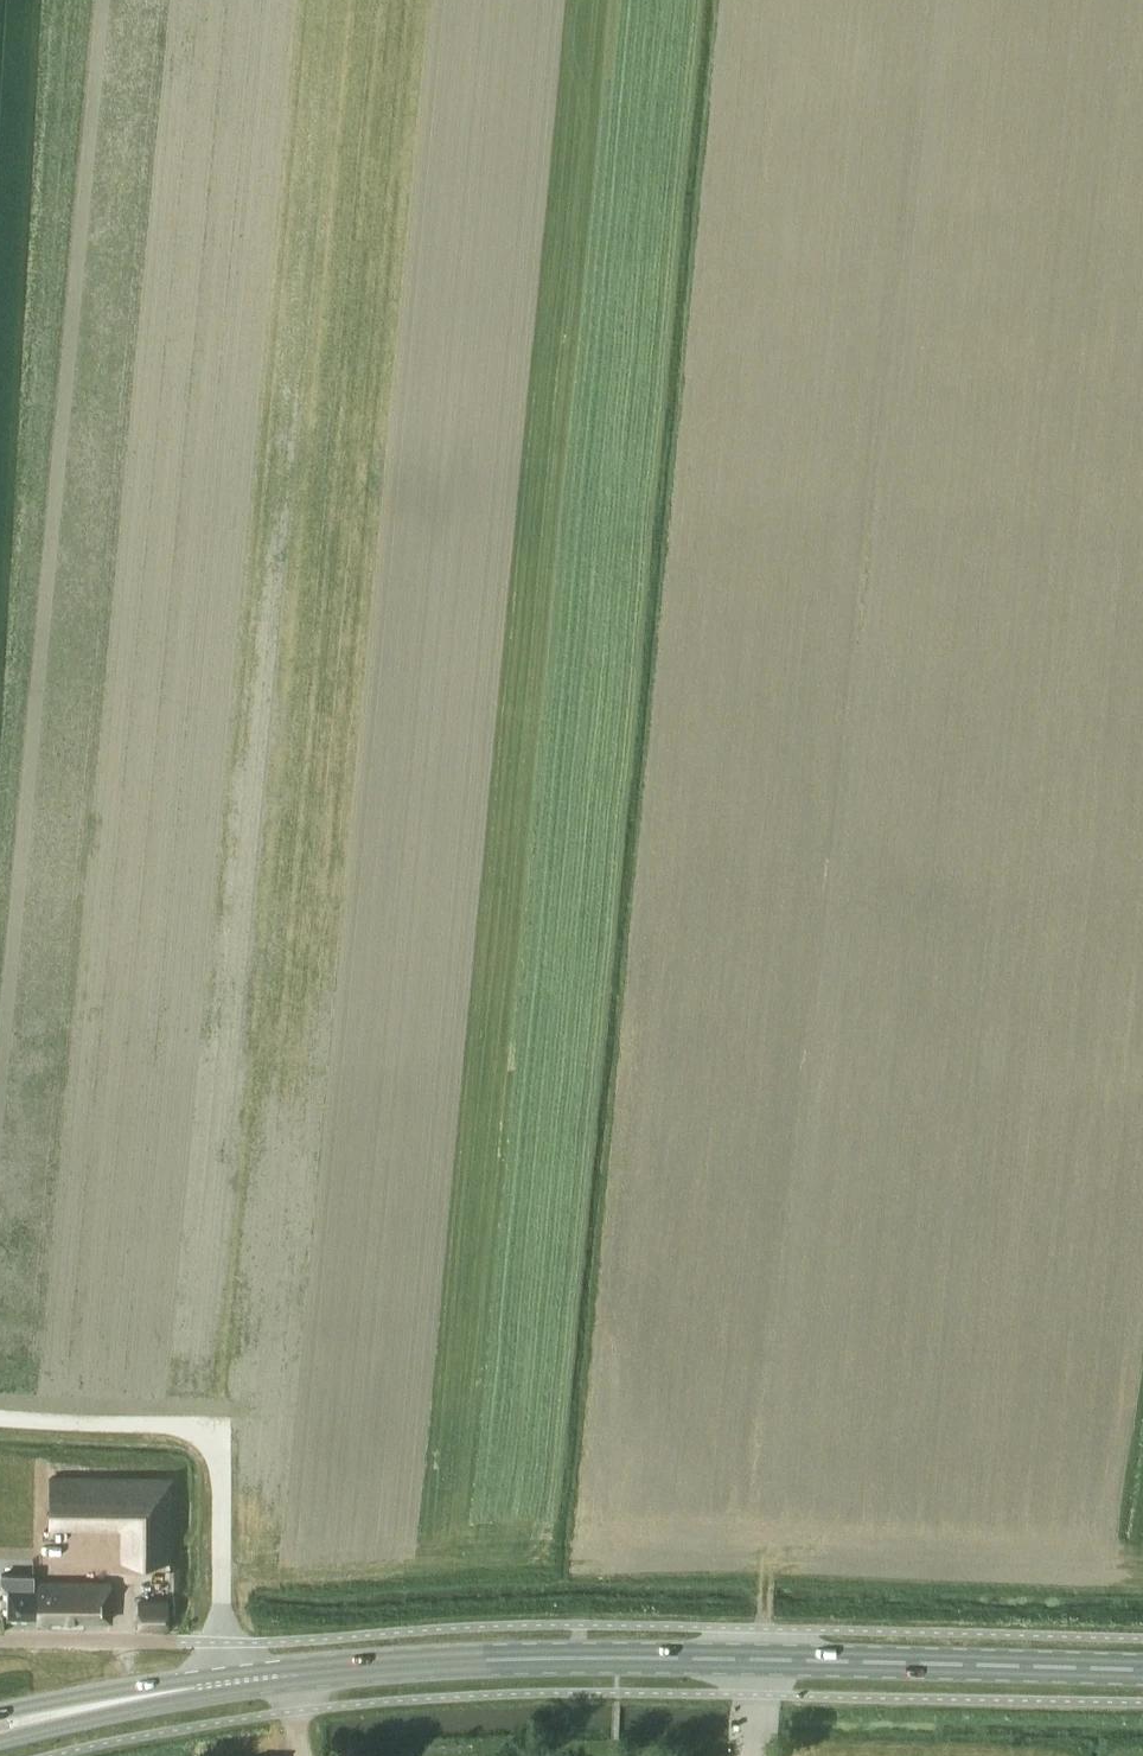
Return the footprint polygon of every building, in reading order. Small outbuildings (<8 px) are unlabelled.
[(120,1558),(174,1558),(174,1473),(49,1472),(48,1526),(120,1526),(120,1558)] [(111,1582),(34,1581),(34,1572),(0,1572),(0,1579),(8,1587),(7,1615),(37,1615),(37,1620),(50,1620),(50,1618),(110,1618),(111,1582)] [(138,1627),(168,1628),(168,1597),(138,1596),(138,1627)]
